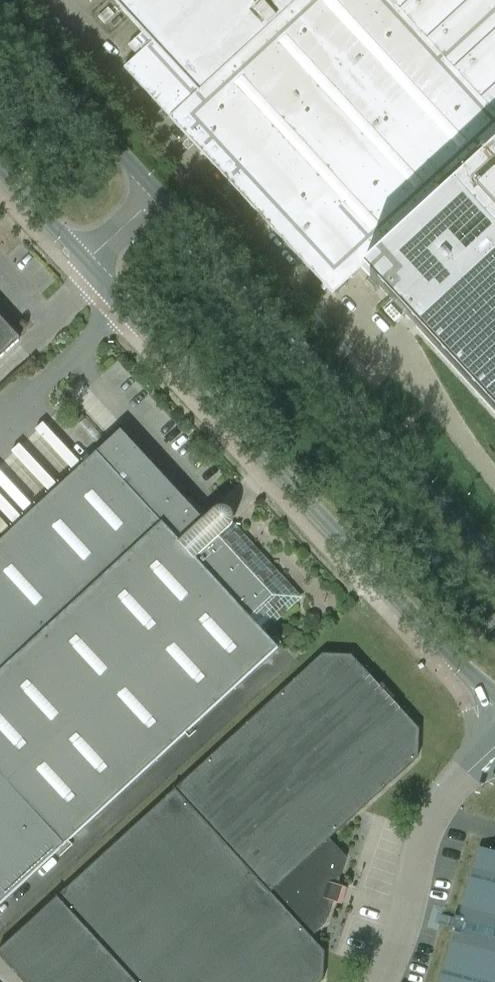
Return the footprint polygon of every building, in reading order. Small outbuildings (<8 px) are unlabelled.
[(145,31),(129,46),(137,56),(124,68),(333,295),(365,263),(494,406),(494,0),(116,0),(145,31)] [(16,344),(17,339),(0,321),(0,359),(16,344)] [(63,845),(277,647),(260,630),(293,599),(212,511),(201,521),(119,432),(0,542),(0,902),(63,845)] [(0,950),(0,954),(26,981),(322,981),(324,980),(325,951),(312,937),(326,924),(347,857),(330,839),(419,758),(420,729),(352,655),(323,654),(0,950)] [(440,981),(494,981),(494,850),(481,846),(440,981)]
